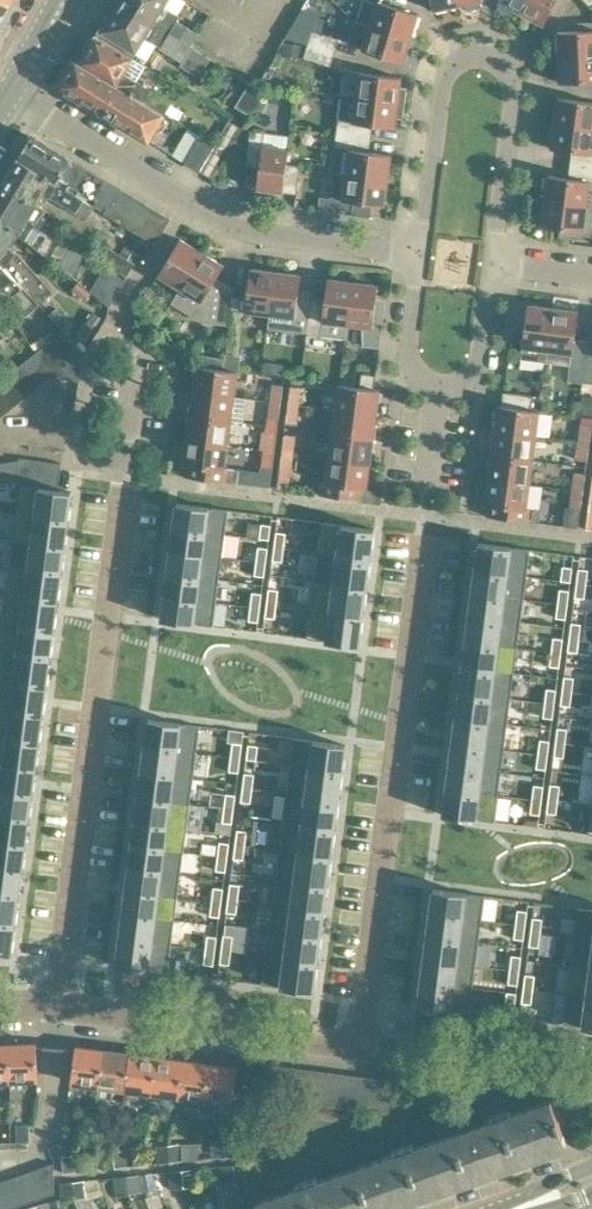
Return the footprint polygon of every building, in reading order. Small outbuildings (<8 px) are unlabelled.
[(192,45),(181,39),(117,0),(107,17),(103,15),(97,25),(101,28),(99,31),(147,61),(157,44),(185,62),(195,46),(192,45)] [(117,0),(181,39),(187,29),(176,23),(180,15),(165,6),(168,0),(118,0),(117,0)] [(418,13),(375,0),(361,0),(355,21),(370,25),(411,38),(418,13)] [(433,10),(458,4),(457,0),(431,0),(433,10)] [(458,4),(465,3),(466,10),(482,6),(480,0),(457,0),(458,4)] [(527,0),(499,0),(498,1),(501,2),(497,9),(512,16),(515,10),(521,13),(527,0)] [(521,13),(543,24),(556,0),(527,0),(521,13)] [(411,38),(370,25),(355,21),(354,24),(352,24),(349,27),(349,29),(349,32),(351,34),(348,44),(363,48),(363,50),(403,62),(411,38)] [(580,30),(557,31),(558,57),(591,56),(591,21),(580,22),(580,30)] [(335,53),(340,38),(313,29),(308,44),(335,53)] [(146,66),(100,38),(101,36),(97,33),(94,37),(91,35),(84,47),(88,49),(83,57),(79,56),(76,60),(163,114),(172,100),(138,80),(146,66)] [(331,65),(335,53),(308,44),(305,56),(331,65)] [(558,57),(559,82),(591,81),(591,56),(558,57)] [(163,114),(76,60),(63,82),(65,88),(100,110),(147,139),(163,114)] [(400,87),(401,77),(344,69),(341,95),(405,103),(407,88),(400,87)] [(252,115),(266,91),(251,82),(236,105),(252,115)] [(403,119),(405,103),(341,95),(337,134),(364,138),(366,124),(395,128),(396,118),(403,119)] [(557,97),(554,123),(591,128),(591,102),(557,97)] [(554,123),(551,148),(579,152),(577,165),(591,167),(591,128),(554,123)] [(287,163),(288,163),(290,147),(264,144),(266,131),(250,129),(247,158),(260,160),(256,188),(283,192),(287,163)] [(388,180),(391,154),(363,151),(364,138),(337,134),(336,146),(349,148),(346,174),(388,180)] [(170,219),(36,135),(35,135),(30,138),(18,158),(19,159),(18,160),(94,207),(95,205),(155,243),(170,219)] [(202,135),(186,163),(200,171),(216,143),(202,135)] [(242,155),(243,143),(236,142),(232,148),(232,154),(242,155)] [(94,207),(18,160),(14,167),(13,166),(3,183),(37,205),(45,192),(87,218),(94,207)] [(297,193),(300,169),(300,165),(288,163),(287,163),(283,192),(297,193)] [(577,165),(576,179),(547,175),(544,199),(591,206),(591,167),(577,165)] [(385,205),(388,180),(346,174),(335,173),(331,198),(353,201),(352,214),(366,216),(368,203),(385,205)] [(35,223),(35,222),(28,218),(37,205),(3,183),(0,188),(0,218),(19,234),(20,232),(60,265),(75,277),(84,254),(35,223)] [(544,199),(541,225),(560,228),(559,237),(591,241),(591,206),(544,199)] [(0,218),(0,260),(39,304),(54,290),(17,250),(10,244),(19,234),(0,218)] [(180,288),(202,252),(180,238),(158,274),(180,288)] [(125,246),(120,254),(135,263),(139,255),(125,246)] [(127,276),(135,263),(112,249),(105,262),(127,276)] [(180,288),(172,302),(193,315),(202,301),(224,265),(202,252),(180,288)] [(0,260),(0,303),(10,295),(27,314),(39,304),(0,260)] [(104,268),(98,278),(119,292),(126,281),(104,268)] [(238,295),(237,309),(270,314),(276,271),(250,268),(246,296),(238,295)] [(298,293),(301,275),(276,271),(270,314),(268,326),(307,332),(309,318),(311,305),(311,298),(306,297),(306,294),(298,293)] [(348,324),(353,282),(327,278),(324,306),(311,305),(309,318),(307,332),(346,337),(348,324)] [(79,281),(72,289),(85,300),(92,292),(79,281)] [(376,303),(378,285),(353,282),(348,324),(362,326),(364,345),(380,347),(385,305),(376,303)] [(232,307),(233,295),(219,293),(216,320),(230,322),(232,308),(232,307)] [(545,362),(553,308),(527,305),(521,359),(545,362)] [(66,331),(74,324),(58,306),(50,313),(64,330),(66,331)] [(553,308),(545,362),(570,365),(568,379),(582,380),(588,341),(574,339),(578,311),(553,308)] [(103,318),(94,312),(76,341),(85,347),(103,318)] [(74,340),(66,331),(64,330),(49,342),(37,351),(35,353),(52,375),(67,378),(74,340)] [(37,351),(49,342),(42,334),(31,343),(37,351)] [(80,381),(85,353),(85,352),(74,340),(67,378),(78,381),(80,381)] [(588,341),(582,380),(591,381),(591,342),(588,341)] [(52,375),(35,353),(24,361),(41,383),(52,375)] [(226,355),(224,368),(237,370),(238,362),(233,356),(226,355)] [(214,356),(213,368),(223,369),(224,357),(214,356)] [(41,383),(24,361),(23,363),(14,370),(31,391),(41,383)] [(234,396),(237,371),(223,369),(213,368),(196,366),(193,391),(234,396)] [(31,391),(14,370),(3,378),(20,399),(31,391)] [(374,389),(376,375),(362,373),(360,386),(360,387),(374,389)] [(3,378),(0,381),(0,395),(10,408),(20,399),(3,378)] [(281,402),(284,383),(274,382),(271,401),(281,402)] [(376,415),(379,389),(374,389),(360,387),(360,386),(338,382),(334,409),(376,415)] [(299,405),(301,386),(291,384),(289,403),(299,405)] [(231,420),(234,396),(193,391),(190,415),(231,420)] [(531,409),(532,408),(533,395),(505,392),(503,406),(531,409)] [(0,395),(0,415),(10,408),(0,395)] [(579,416),(591,417),(591,397),(582,395),(579,416)] [(279,419),(281,402),(271,401),(269,418),(279,419)] [(297,421),(299,405),(289,403),(286,420),(297,421)] [(536,436),(539,410),(539,409),(532,408),(531,409),(503,406),(498,405),(494,430),(536,436)] [(373,439),(376,415),(334,409),(331,433),(373,439)] [(228,445),(231,420),(190,415),(186,439),(228,445)] [(591,429),(591,424),(582,422),(580,441),(590,443),(591,429)] [(275,451),(278,432),(267,430),(265,449),(275,451)] [(532,460),(536,436),(494,430),(491,454),(532,460)] [(293,453),(295,434),(285,433),(282,452),(293,453)] [(370,463),(373,439),(331,433),(328,458),(370,463)] [(225,469),(228,445),(186,439),(183,464),(186,465),(185,476),(237,483),(239,470),(225,469)] [(588,459),(590,443),(580,441),(577,458),(588,459)] [(273,467),(275,451),(265,449),(263,466),(273,467)] [(288,488),(293,453),(282,452),(277,487),(288,488)] [(529,484),(532,460),(491,454),(488,479),(529,484)] [(19,459),(16,480),(29,482),(29,483),(30,483),(33,458),(19,456),(19,459)] [(33,458),(30,483),(44,485),(47,460),(33,458)] [(367,488),(370,463),(328,458),(325,482),(321,481),(319,493),(360,499),(362,487),(367,488)] [(16,480),(19,459),(0,462),(0,478),(16,480)] [(47,460),(44,485),(58,487),(60,475),(61,462),(47,460)] [(584,491),(586,472),(576,471),(573,490),(584,491)] [(526,508),(529,484),(488,479),(485,504),(488,504),(486,515),(539,522),(540,510),(526,508)] [(20,484),(16,514),(68,521),(72,491),(60,489),(20,484)] [(581,507),(584,491),(573,490),(571,506),(581,507)] [(177,503),(174,527),(226,534),(229,510),(177,503)] [(16,514),(13,539),(65,546),(68,521),(16,514)] [(322,522),(319,551),(371,558),(374,529),(322,522)] [(261,523),(259,538),(269,539),(271,525),(261,523)] [(174,527),(171,549),(223,556),(226,534),(174,527)] [(276,531),(274,546),(284,547),(286,532),(276,531)] [(13,539),(10,565),(61,572),(65,546),(13,539)] [(478,542),(475,569),(527,576),(530,549),(478,542)] [(258,546),(256,560),(266,562),(268,547),(258,546)] [(274,546),(273,560),(282,561),(284,547),(274,546)] [(171,549),(168,572),(220,579),(223,556),(171,549)] [(319,551),(315,580),(367,586),(371,558),(319,551)] [(256,560),(255,575),(264,576),(266,562),(256,560)] [(10,565),(6,593),(58,600),(61,572),(10,565)] [(563,566),(561,580),(570,581),(572,567),(563,566)] [(578,568),(577,582),(586,583),(588,569),(578,568)] [(475,569),(472,592),(524,598),(527,576),(475,569)] [(168,572),(165,595),(217,602),(220,579),(168,572)] [(315,580),(311,608),(363,615),(367,586),(315,580)] [(577,582),(575,597),(585,598),(586,583),(577,582)] [(269,588),(267,602),(277,604),(278,589),(269,588)] [(560,589),(558,603),(568,604),(569,590),(560,589)] [(252,591),(251,606),(260,607),(262,593),(252,591)] [(472,592),(469,614),(521,621),(524,598),(472,592)] [(6,593),(2,622),(54,628),(58,600),(6,593)] [(165,595),(162,619),(214,626),(217,602),(165,595)] [(267,602),(265,617),(275,618),(277,604),(267,602)] [(558,603),(556,617),(566,619),(568,604),(558,603)] [(251,606),(249,620),(258,622),(260,607),(251,606)] [(311,608),(307,638),(359,644),(363,615),(311,608)] [(469,614),(466,640),(518,647),(521,621),(469,614)] [(0,638),(0,650),(50,657),(54,628),(2,622),(0,638)] [(571,622),(570,636),(579,638),(581,623),(571,622)] [(570,636),(568,651),(577,652),(579,638),(570,636)] [(553,637),(552,651),(561,652),(563,638),(553,637)] [(466,640),(462,665),(514,672),(518,647),(466,640)] [(47,685),(50,657),(0,650),(0,679),(47,685)] [(552,651),(550,665),(559,667),(561,652),(552,651)] [(462,665),(459,691),(511,698),(514,672),(462,665)] [(564,676),(563,690),(572,691),(574,677),(564,676)] [(43,714),(47,685),(0,679),(0,708),(43,714)] [(547,688),(545,702),(554,704),(556,689),(547,688)] [(563,690),(561,704),(570,706),(572,691),(563,690)] [(459,691),(455,716),(507,723),(511,698),(459,691)] [(545,702),(543,717),(553,718),(554,704),(545,702)] [(39,742),(43,714),(0,708),(0,737),(39,742)] [(455,716),(452,742),(504,749),(507,723),(455,716)] [(149,718),(145,745),(197,751),(201,725),(149,718)] [(558,727),(556,741),(565,742),(567,728),(558,727)] [(36,767),(39,742),(0,737),(0,763),(36,767)] [(294,737),(291,764),(342,771),(346,744),(294,737)] [(540,739),(538,753),(548,755),(550,740),(540,739)] [(556,741),(554,756),(564,757),(565,742),(556,741)] [(233,742),(231,756),(240,757),(242,743),(233,742)] [(452,742),(449,765),(501,771),(504,749),(452,742)] [(248,744),(247,758),(256,760),(258,745),(248,744)] [(145,745),(142,770),(194,777),(197,751),(145,745)] [(538,753),(536,768),(546,769),(548,755),(538,753)] [(231,756),(229,771),(239,772),(240,757),(231,756)] [(32,793),(36,767),(0,763),(0,789),(32,793)] [(291,764),(287,792),(339,799),(342,771),(291,764)] [(449,765),(446,787),(498,794),(501,771),(449,765)] [(142,770),(139,796),(191,803),(194,777),(142,770)] [(245,772),(243,787),(252,788),(254,774),(245,772)] [(534,784),(532,799),(542,800),(544,786),(534,784)] [(550,784),(548,798),(558,799),(560,785),(550,784)] [(243,787),(241,801),(251,802),(252,788),(243,787)] [(446,787),(443,814),(495,821),(498,794),(446,787)] [(29,819),(32,793),(0,789),(0,815),(29,819)] [(287,792),(283,820),(335,827),(339,799),(287,792)] [(226,793),(224,807),(234,809),(236,794),(226,793)] [(139,796),(135,821),(187,828),(191,803),(139,796)] [(548,798),(547,812),(556,814),(558,799),(548,798)] [(532,799),(530,813),(540,814),(542,800),(532,799)] [(224,807),(222,822),(232,823),(234,809),(224,807)] [(26,844),(29,819),(0,815),(0,841),(26,844)] [(283,820),(279,849),(331,856),(335,827),(283,820)] [(135,821),(132,844),(184,851),(187,828),(135,821)] [(237,829),(235,843),(245,845),(247,830),(237,829)] [(22,870),(26,844),(0,841),(0,867),(22,870)] [(220,841),(218,855),(227,857),(229,842),(220,841)] [(235,843),(234,858),(243,859),(245,845),(235,843)] [(132,844),(129,867),(181,873),(184,851),(132,844)] [(279,849),(276,877),(328,884),(331,856),(279,849)] [(218,855),(216,870),(226,871),(227,857),(218,855)] [(19,895),(22,870),(0,867),(0,893),(19,895)] [(129,867),(126,889),(178,896),(181,873),(129,867)] [(276,877),(272,903),(324,910),(328,884),(276,877)] [(230,883),(228,897),(238,899),(240,884),(230,883)] [(214,886),(212,901),(222,902),(223,888),(214,886)] [(433,888),(430,912),(482,918),(485,895),(433,888)] [(126,889),(123,912),(175,919),(178,896),(126,889)] [(15,923),(19,895),(0,893),(0,921),(15,923)] [(228,897),(226,912),(236,913),(238,899),(228,897)] [(212,901),(210,915),(220,916),(222,902),(212,901)] [(272,903),(269,928),(321,935),(324,910),(272,903)] [(575,937),(591,939),(591,909),(578,907),(575,937)] [(518,909),(516,924),(525,925),(527,910),(518,909)] [(123,912),(120,938),(172,944),(175,919),(123,912)] [(430,912),(427,934),(479,941),(482,918),(430,912)] [(533,917),(531,931),(541,932),(542,918),(533,917)] [(12,953),(12,950),(15,923),(0,921),(0,952),(12,953)] [(516,924),(514,938),(524,939),(525,925),(516,924)] [(269,928),(266,954),(317,961),(321,935),(269,928)] [(531,931),(529,945),(539,947),(541,932),(531,931)] [(224,934),(222,948),(231,950),(233,935),(224,934)] [(427,934),(424,957),(476,964),(479,941),(427,934)] [(207,935),(206,949),(215,950),(217,936),(207,935)] [(571,965),(591,968),(591,939),(575,937),(571,965)] [(120,938),(116,964),(168,971),(172,944),(120,938)] [(222,948),(220,963),(229,964),(231,950),(222,948)] [(206,949),(204,964),(213,965),(215,950),(206,949)] [(266,954),(262,983),(314,990),(317,961),(266,954)] [(512,954),(510,969),(520,970),(521,956),(512,954)] [(424,957),(421,980),(473,987),(476,964),(424,957)] [(567,994),(591,997),(591,968),(571,965),(567,994)] [(510,969),(508,983),(518,985),(520,970),(510,969)] [(525,973),(524,988),(533,989),(535,975),(525,973)] [(421,980),(418,1004),(470,1010),(473,987),(421,980)] [(524,988),(522,1002),(531,1003),(533,989),(524,988)] [(507,991),(505,1006),(515,1007),(517,993),(507,991)] [(551,1022),(563,1023),(591,1027),(591,997),(567,994),(555,992),(551,1022)] [(9,1079),(39,1078),(37,1043),(7,1044),(9,1079)] [(7,1044),(0,1045),(0,1080),(9,1079),(7,1044)] [(98,1087),(102,1049),(76,1046),(72,1083),(98,1087)] [(125,1087),(129,1053),(102,1049),(98,1087),(99,1087),(98,1096),(124,1099),(125,1087)] [(152,1091),(157,1057),(129,1053),(125,1087),(152,1091)] [(179,1095),(183,1060),(157,1057),(152,1091),(179,1095)] [(205,1098),(210,1064),(183,1060),(179,1095),(205,1098)] [(259,1095),(263,1065),(249,1063),(245,1093),(259,1095)] [(233,1102),(238,1068),(210,1064),(205,1098),(233,1102)] [(567,1145),(551,1099),(453,1133),(469,1179),(567,1145)] [(31,1140),(30,1123),(16,1123),(17,1141),(20,1140),(31,1140)] [(453,1133),(355,1167),(370,1208),(384,1208),(469,1179),(453,1133)] [(227,1155),(225,1138),(211,1139),(213,1156),(227,1155)] [(198,1158),(200,1143),(183,1143),(183,1142),(168,1143),(170,1161),(183,1159),(198,1158)] [(170,1161),(168,1143),(155,1145),(157,1162),(170,1161)] [(144,1164),(146,1146),(146,1145),(136,1144),(134,1164),(144,1164)] [(129,1165),(127,1148),(113,1149),(112,1149),(115,1166),(129,1165)] [(115,1166),(112,1149),(92,1151),(90,1169),(115,1166)] [(77,1170),(75,1153),(62,1155),(65,1172),(77,1170)] [(55,1192),(55,1162),(32,1169),(41,1197),(55,1192)] [(237,1180),(235,1163),(222,1165),(223,1182),(237,1180)] [(355,1167),(257,1202),(260,1208),(370,1208),(355,1167)] [(198,1185),(196,1168),(183,1169),(184,1186),(198,1185)] [(41,1197),(32,1169),(20,1174),(28,1201),(41,1197)] [(184,1186),(183,1169),(170,1170),(172,1187),(184,1186)] [(147,1174),(155,1204),(171,1200),(163,1170),(147,1174)] [(143,1191),(141,1173),(128,1175),(129,1192),(143,1191)] [(28,1201),(20,1174),(7,1178),(16,1205),(28,1201)] [(129,1192),(128,1175),(115,1176),(117,1193),(129,1192)] [(7,1178),(0,1181),(0,1200),(3,1208),(5,1208),(16,1205),(7,1178)] [(88,1196),(86,1179),(73,1180),(75,1197),(88,1196)] [(75,1197),(73,1180),(61,1182),(62,1199),(75,1197)]
